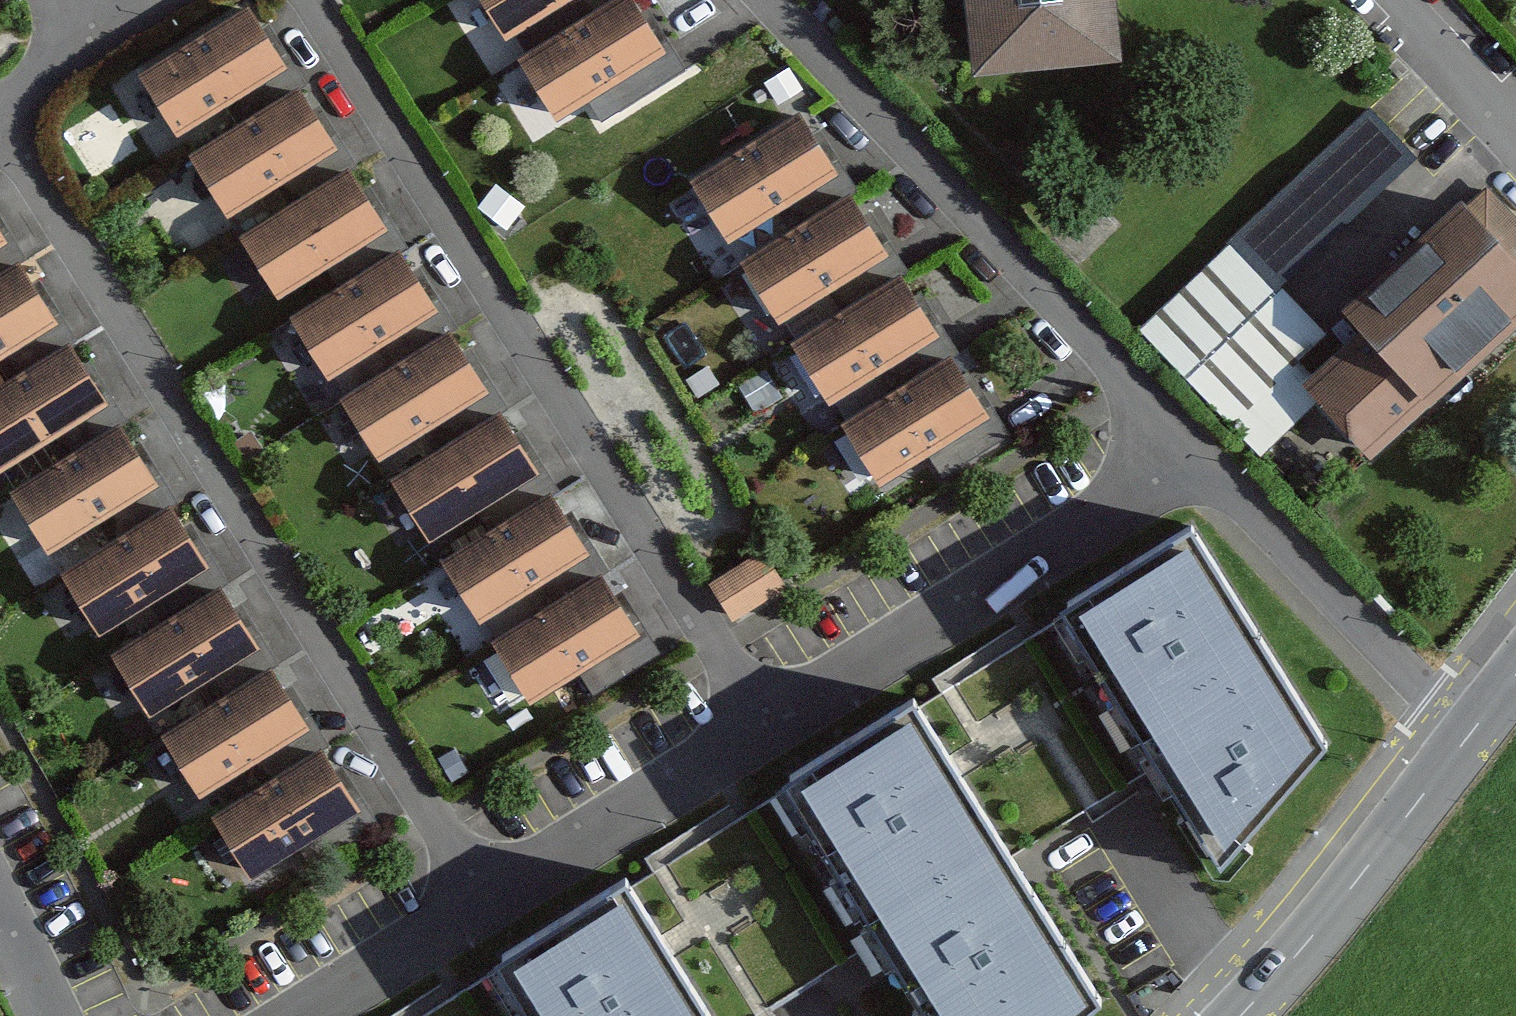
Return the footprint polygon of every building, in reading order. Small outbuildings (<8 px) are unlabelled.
[(507,34),(561,0),(485,0),(507,34)] [(520,59),(556,116),(661,49),(630,0),(613,0),(520,59)] [(974,69),(1118,55),(1113,0),(968,0),(974,69)] [(245,4),(141,70),(180,132),(285,65),(245,4)] [(296,85),(190,152),(229,213),(334,146),(296,85)] [(1415,156),(1370,107),(1138,324),(1260,453),(1289,425),(1259,393),(1321,334),(1276,287),(1415,156)] [(797,112),(694,177),(732,235),(834,169),(797,112)] [(348,170),(243,234),(278,292),(384,227),(348,170)] [(848,195),(745,261),(781,317),(884,250),(848,195)] [(1306,382),(1373,453),(1515,319),(1515,294),(1511,289),(1515,285),(1515,259),(1459,199),(1346,306),(1366,326),(1306,382)] [(396,249),(292,314),(330,375),(434,310),(396,249)] [(0,272),(0,352),(53,320),(18,262),(0,272)] [(899,276),(795,342),(821,383),(830,398),(935,332),(899,276)] [(446,329),(342,396),(381,456),(485,389),(446,329)] [(0,383),(0,465),(102,403),(66,344),(0,383)] [(948,355),(843,419),(879,478),(984,415),(948,355)] [(498,412),(394,478),(432,537),(536,471),(498,412)] [(119,424),(12,490),(48,548),(155,482),(119,424)] [(549,492),(444,557),(481,617),(586,552),(549,492)] [(168,504),(60,569),(97,631),(205,566),(168,504)] [(1185,528),(1062,605),(1220,855),(1320,741),(1185,528)] [(758,552),(707,583),(729,620),(781,588),(758,552)] [(599,575),(495,641),(532,698),(636,632),(599,575)] [(218,586),(110,652),(147,712),(255,646),(218,586)] [(271,664),(158,731),(195,793),(308,726),(271,664)] [(782,783),(784,786),(931,1015),(1071,1015),(1097,995),(950,766),(911,708),(909,704),(782,783)] [(321,745),(210,812),(247,874),(358,807),(321,745)] [(624,880),(499,957),(501,961),(535,1015),(710,1015),(664,942),(627,886),(624,880)]
